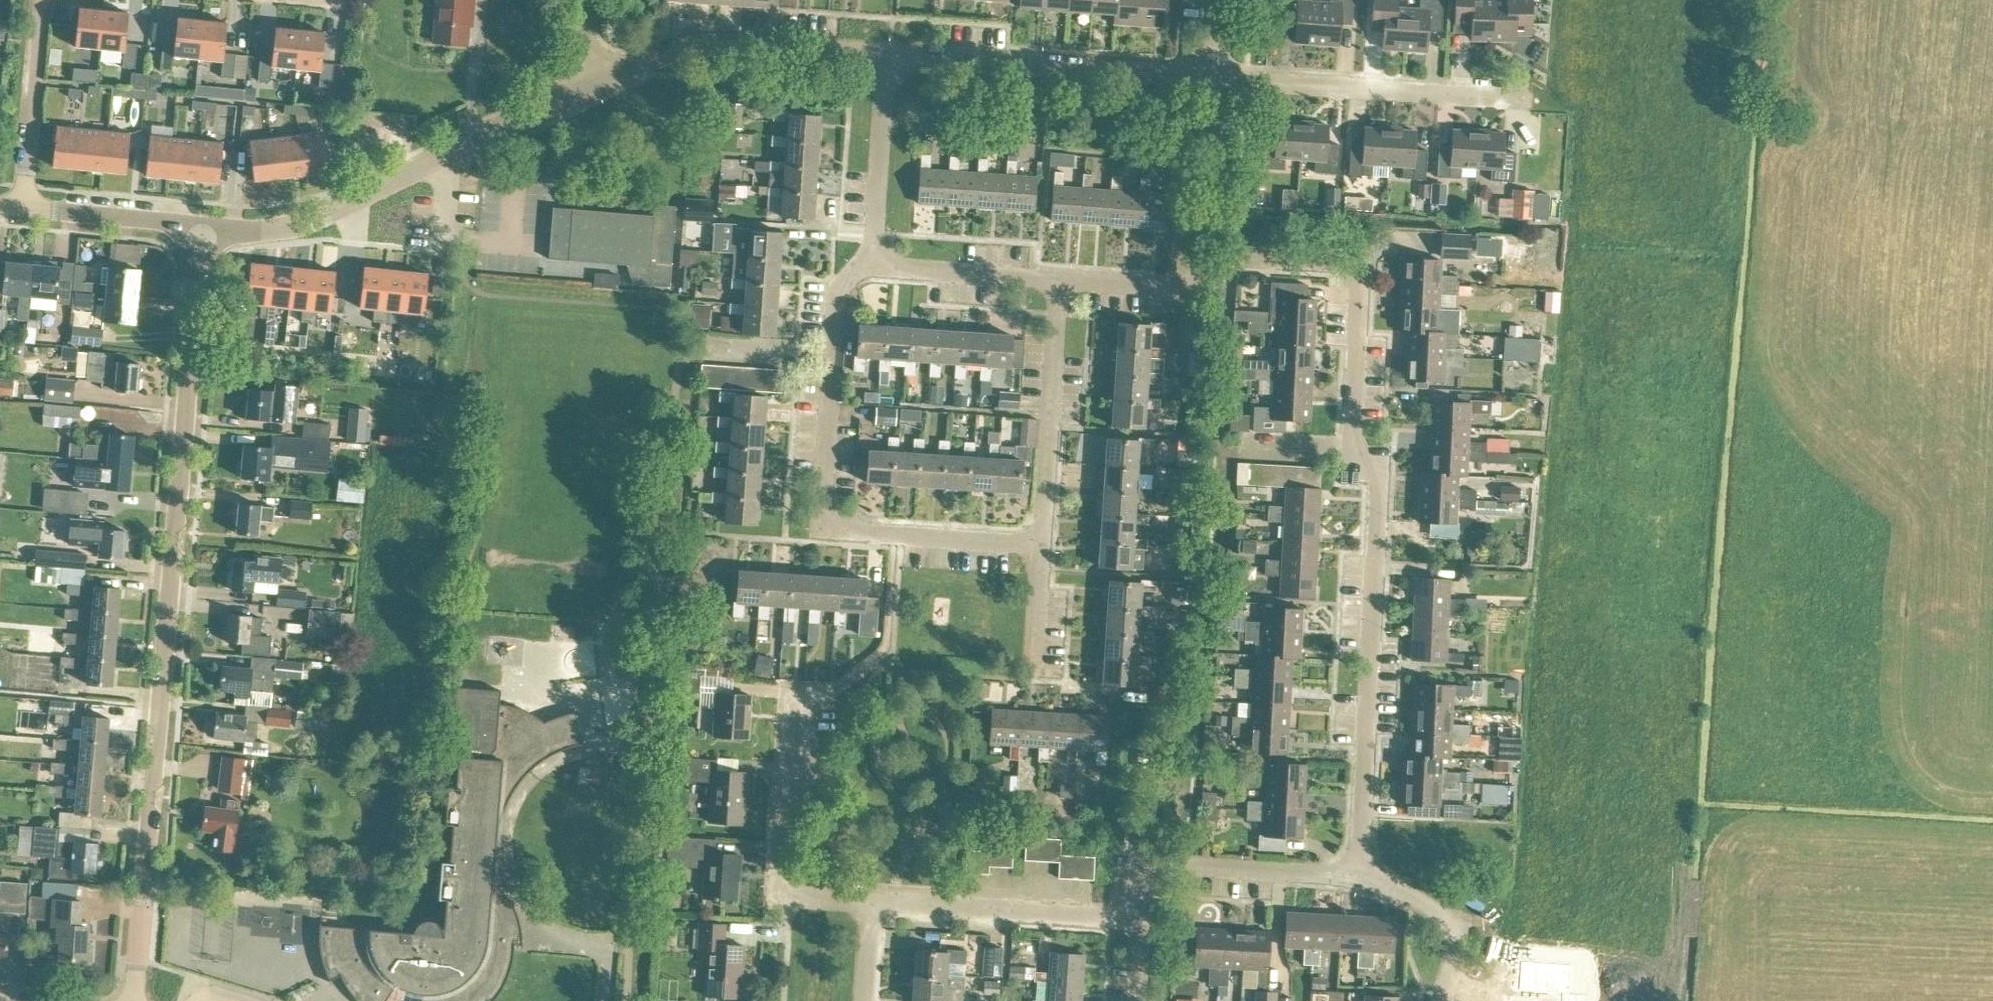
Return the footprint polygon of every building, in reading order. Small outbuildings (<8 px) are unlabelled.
[(473,19),(474,0),(437,0),(433,43),(466,46),(469,18),(473,19)] [(1044,0),(1019,0),(1019,8),(1043,10),(1044,0)] [(1043,10),(1067,11),(1068,0),(1044,0),(1043,10)] [(1067,11),(1091,13),(1092,0),(1068,0),(1067,11)] [(1114,15),(1115,15),(1116,0),(1092,0),(1091,13),(1114,15)] [(1114,15),(1113,25),(1139,26),(1141,0),(1116,0),(1115,15),(1114,15)] [(1139,26),(1165,28),(1166,0),(1141,0),(1139,26)] [(1310,3),(1310,0),(1281,0),(1279,21),(1285,22),(1295,22),(1294,43),(1316,44),(1319,4),(1310,3)] [(1316,44),(1338,46),(1339,25),(1351,25),(1353,0),(1330,0),(1329,4),(1319,4),(1316,44)] [(1371,27),(1383,28),(1381,49),(1404,50),(1407,10),(1396,9),(1396,0),(1373,0),(1371,27)] [(1407,10),(1404,50),(1426,52),(1427,31),(1441,32),(1443,1),(1430,0),(1420,0),(1419,10),(1407,10)] [(1493,0),(1454,0),(1453,26),(1471,26),(1470,40),(1492,40),(1493,0)] [(1492,40),(1515,41),(1515,36),(1531,36),(1531,0),(1493,0),(1492,40)] [(104,10),(79,8),(75,47),(100,49),(104,10)] [(128,13),(104,10),(100,49),(124,52),(122,67),(135,68),(137,44),(125,43),(128,13)] [(174,48),(162,47),(160,71),(172,72),(173,66),(184,67),(185,58),(198,59),(202,20),(177,18),(174,48)] [(227,22),(202,20),(198,59),(222,62),(221,77),(233,78),(236,54),(224,53),(227,22)] [(300,30),(275,27),(272,58),(260,57),(258,81),(270,82),(272,67),(296,69),(300,30)] [(325,32),(300,30),(296,69),(320,72),(319,87),(331,88),(333,64),(322,63),(325,32)] [(96,83),(97,71),(73,68),(72,81),(96,83)] [(196,85),(195,96),(208,97),(209,87),(196,85)] [(100,96),(100,88),(88,87),(88,95),(100,96)] [(227,88),(226,99),(243,101),(244,90),(227,88)] [(256,89),(246,88),(245,100),(255,101),(256,89)] [(145,92),(132,90),(132,99),(144,100),(145,92)] [(145,92),(144,100),(156,101),(157,93),(145,92)] [(204,103),(192,102),(191,110),(203,111),(204,103)] [(216,104),(204,103),(203,111),(215,112),(216,104)] [(726,128),(740,129),(742,104),(737,104),(728,103),(726,128)] [(254,108),(242,106),(241,115),(253,116),(254,108)] [(296,107),(284,106),(283,114),(296,115),(296,107)] [(296,107),(296,115),(308,116),(308,108),(296,107)] [(786,140),(818,142),(820,117),(789,115),(789,112),(773,111),(773,121),(787,122),(786,137),(786,140)] [(1300,160),(1302,124),(1276,122),(1275,141),(1262,140),(1260,169),(1284,171),(1285,159),(1300,160)] [(1328,126),(1302,124),(1300,160),(1314,161),(1314,173),(1337,174),(1339,145),(1327,144),(1328,126)] [(79,128),(57,126),(52,167),(75,169),(79,128)] [(108,131),(79,128),(75,169),(101,172),(101,174),(102,174),(102,172),(103,172),(108,131)] [(1387,166),(1390,130),(1364,128),(1363,147),(1350,146),(1348,175),(1371,177),(1372,164),(1387,166)] [(1390,130),(1387,166),(1402,167),(1402,179),(1425,180),(1427,151),(1414,150),(1416,132),(1390,130)] [(130,134),(108,131),(103,172),(126,174),(129,142),(132,143),(132,142),(129,142),(130,134)] [(1475,168),(1478,132),(1452,131),(1451,149),(1438,148),(1436,178),(1460,179),(1460,167),(1475,168)] [(322,132),(300,135),(304,175),(327,172),(323,141),(326,140),(326,139),(323,140),(322,132)] [(1504,134),(1478,132),(1475,168),(1491,169),(1490,181),(1513,183),(1515,153),(1503,152),(1504,134)] [(172,138),(150,135),(149,143),(146,143),(146,144),(149,144),(146,176),(168,178),(172,138)] [(300,135),(271,138),(276,179),(303,175),(303,178),(304,178),(304,175),(300,135)] [(786,140),(786,137),(772,136),(771,146),(785,147),(784,163),(784,165),(816,167),(818,142),(786,140)] [(201,141),(172,138),(168,178),(195,181),(194,184),(195,184),(195,181),(197,181),(201,141)] [(271,138),(249,141),(250,149),(247,149),(247,150),(250,149),(254,181),(276,179),(271,138)] [(223,143),(201,141),(197,181),(219,184),(222,152),(225,152),(225,151),(222,151),(223,143)] [(1008,150),(1007,160),(1018,161),(1018,151),(1008,150)] [(1063,167),(1064,154),(1050,153),(1049,166),(1063,167)] [(950,172),(949,172),(930,170),(930,156),(921,155),(918,204),(947,206),(950,172)] [(950,157),(949,172),(950,172),(947,206),(976,208),(978,174),(977,174),(958,172),(959,158),(950,157)] [(978,174),(976,208),(1005,210),(1007,176),(1006,176),(987,174),(988,160),(978,159),(977,174),(978,174)] [(784,163),(770,162),(760,161),(759,171),(784,173),(783,188),(782,190),(815,193),(816,167),(784,165),(784,163)] [(1007,176),(1005,210),(1033,212),(1036,178),(1015,176),(1016,162),(1007,161),(1006,176),(1007,176)] [(1171,188),(1184,189),(1186,164),(1172,163),(1171,188)] [(1083,189),(1082,189),(1062,187),(1064,173),(1054,172),(1051,221),(1080,223),(1083,189)] [(1083,174),(1082,189),(1083,189),(1080,223),(1109,225),(1111,191),(1110,191),(1091,189),(1092,175),(1083,174)] [(1111,191),(1109,225),(1137,227),(1140,193),(1139,193),(1120,192),(1121,177),(1111,177),(1110,191),(1111,191)] [(1140,193),(1137,227),(1166,230),(1169,195),(1148,194),(1149,179),(1140,179),(1139,193),(1140,193)] [(737,185),(719,184),(719,197),(736,198),(737,185)] [(1429,185),(1418,184),(1418,197),(1429,198),(1429,185)] [(1432,184),(1430,204),(1446,205),(1447,185),(1432,184)] [(813,219),(815,193),(782,190),(783,188),(768,187),(768,197),(782,198),(781,217),(813,219)] [(1262,204),(1263,189),(1251,188),(1250,203),(1262,204)] [(1328,195),(1327,205),(1339,206),(1339,196),(1340,190),(1328,189),(1328,195)] [(1510,219),(1532,220),(1534,191),(1512,190),(1510,219)] [(713,201),(685,199),(683,221),(712,222),(713,201)] [(553,207),(549,260),(633,267),(632,285),(669,288),(675,206),(653,205),(652,215),(553,207)] [(750,229),(735,228),(733,253),(747,254),(747,257),(779,259),(781,233),(750,231),(750,229)] [(1440,234),(1439,260),(1470,261),(1471,235),(1440,234)] [(73,281),(73,292),(105,295),(138,298),(141,271),(139,271),(142,246),(116,244),(115,245),(111,245),(109,264),(114,264),(114,268),(108,268),(102,267),(101,284),(83,282),(85,266),(75,265),(73,281)] [(747,254),(733,253),(731,278),(746,279),(746,282),(778,285),(779,259),(747,257),(747,254)] [(1402,259),(1401,284),(1457,286),(1458,277),(1440,276),(1440,261),(1402,259)] [(29,297),(27,321),(37,322),(39,309),(40,309),(55,311),(56,303),(70,305),(73,279),(58,277),(59,267),(56,267),(57,262),(44,261),(43,265),(32,264),(29,297)] [(6,262),(2,295),(20,296),(19,307),(18,306),(17,321),(27,322),(27,321),(29,297),(32,264),(6,262)] [(251,264),(246,304),(261,305),(259,317),(267,318),(272,266),(251,264)] [(272,266),(267,318),(273,319),(275,307),(289,308),(293,268),(272,266)] [(293,268),(289,308),(302,310),(301,322),(308,322),(314,271),(293,268)] [(364,268),(359,308),(374,309),(372,321),(380,322),(385,270),(364,268)] [(385,270),(380,322),(386,323),(388,310),(401,312),(406,272),(385,270)] [(314,271),(308,322),(315,323),(316,311),(331,313),(335,273),(314,271)] [(401,312),(400,324),(407,325),(409,313),(423,314),(427,275),(406,272),(401,312)] [(593,288),(617,290),(618,276),(594,274),(593,288)] [(691,288),(692,274),(678,274),(678,288),(691,288)] [(731,278),(731,288),(745,289),(744,305),(744,308),(776,310),(778,285),(746,282),(746,279),(731,278)] [(1238,312),(1238,322),(1258,323),(1314,325),(1315,300),(1304,300),(1305,285),(1271,284),(1270,313),(1238,312)] [(1401,284),(1400,308),(1438,309),(1439,295),(1470,296),(1471,287),(1457,287),(1457,286),(1401,284)] [(73,292),(72,302),(104,305),(102,321),(135,324),(138,298),(105,295),(73,292)] [(247,295),(233,293),(230,320),(244,322),(246,304),(247,295)] [(709,330),(711,305),(691,304),(689,328),(709,330)] [(744,308),(744,305),(730,304),(729,314),(743,315),(742,334),(774,336),(776,310),(744,308)] [(1438,309),(1400,308),(1399,332),(1406,332),(1407,332),(1445,334),(1455,335),(1456,325),(1437,324),(1438,309)] [(1118,334),(1117,350),(1149,352),(1149,348),(1150,333),(1165,334),(1165,324),(1150,323),(1150,326),(1118,324),(1118,334)] [(1258,323),(1257,332),(1275,333),(1275,334),(1275,347),(1313,349),(1314,334),(1314,325),(1258,323)] [(883,359),(885,327),(859,325),(857,356),(854,356),(853,371),(863,372),(864,358),(880,359),(883,359)] [(1522,327),(1509,326),(1508,337),(1521,338),(1522,327)] [(883,359),(880,359),(879,373),(889,374),(890,360),(905,361),(908,361),(910,329),(885,327),(883,359)] [(103,330),(72,328),(72,329),(69,329),(68,344),(102,347),(103,330)] [(908,361),(905,361),(904,375),(914,376),(915,361),(930,362),(933,363),(935,331),(910,329),(908,361)] [(933,363),(930,362),(929,377),(939,378),(940,363),(955,364),(958,364),(960,332),(935,331),(933,363)] [(958,364),(955,364),(954,379),(964,379),(965,365),(981,366),(983,366),(986,334),(960,332),(958,364)] [(1407,332),(1406,332),(1405,356),(1462,359),(1462,349),(1458,349),(1458,335),(1455,335),(1445,334),(1407,332)] [(983,366),(981,366),(980,380),(990,381),(991,367),(1009,368),(1012,336),(986,334),(983,366)] [(1520,361),(1539,362),(1540,340),(1521,339),(1520,361)] [(1242,360),(1242,370),(1244,370),(1255,370),(1312,373),(1313,349),(1275,347),(1274,362),(1242,360)] [(1117,350),(1115,375),(1147,377),(1147,373),(1162,374),(1164,349),(1149,348),(1149,352),(1117,350)] [(117,363),(112,363),(113,354),(88,352),(88,354),(78,353),(76,377),(87,378),(87,382),(101,383),(102,389),(137,393),(139,365),(117,363)] [(1462,359),(1405,356),(1404,380),(1415,381),(1427,381),(1442,382),(1443,367),(1461,368),(1462,359)] [(701,365),(700,388),(711,388),(713,366),(701,365)] [(724,367),(713,366),(711,388),(723,389),(724,367)] [(724,367),(723,389),(735,390),(736,367),(724,367)] [(748,368),(736,367),(735,390),(746,391),(748,368)] [(748,368),(746,391),(758,391),(759,369),(748,368)] [(759,369),(758,391),(769,392),(771,370),(759,369)] [(771,370),(769,392),(781,393),(783,370),(771,370)] [(1244,370),(1244,379),(1255,380),(1255,370),(1244,370)] [(1255,370),(1255,380),(1273,381),(1272,395),(1311,397),(1312,373),(1255,370)] [(1147,383),(1161,384),(1162,374),(1147,373),(1147,377),(1115,375),(1113,400),(1146,402),(1146,399),(1147,383)] [(44,400),(72,403),(75,381),(46,378),(44,400)] [(13,396),(14,382),(0,381),(0,395),(13,396)] [(1415,381),(1415,389),(1427,389),(1427,381),(1415,381)] [(266,385),(266,392),(248,390),(246,419),(295,423),(298,388),(266,385)] [(929,403),(943,404),(944,388),(931,387),(929,403)] [(732,421),(764,423),(766,397),(735,395),(735,393),(719,392),(719,402),(733,403),(732,418),(732,421)] [(877,393),(864,392),(864,403),(877,403),(877,393)] [(967,395),(955,394),(955,408),(966,409),(967,395)] [(1012,407),(1012,395),(999,394),(998,406),(1012,407)] [(1012,395),(1012,407),(1019,407),(1020,396),(1012,395)] [(1254,409),(1252,432),(1285,433),(1286,420),(1309,421),(1311,397),(1272,395),(1272,410),(1254,409)] [(1146,402),(1113,400),(1112,426),(1144,428),(1145,409),(1160,410),(1160,400),(1159,400),(1146,399),(1146,402)] [(1431,402),(1430,426),(1468,428),(1469,413),(1490,415),(1490,402),(1469,400),(1469,403),(1431,402)] [(1202,435),(1204,403),(1188,402),(1186,434),(1202,435)] [(43,405),(41,428),(79,430),(80,408),(43,405)] [(875,425),(896,426),(896,410),(876,409),(875,425)] [(1231,424),(1231,430),(1234,430),(1239,430),(1239,415),(1231,415),(1231,424)] [(732,421),(732,418),(717,417),(717,427),(731,428),(730,443),(730,446),(762,448),(764,423),(732,421)] [(330,425),(303,423),(302,438),(329,440),(330,425)] [(1430,426),(1429,450),(1485,453),(1485,443),(1467,442),(1468,428),(1430,426)] [(110,434),(109,446),(84,444),(84,445),(69,443),(68,458),(75,458),(75,459),(131,464),(133,436),(110,434)] [(328,474),(331,445),(334,446),(335,443),(272,437),(271,449),(243,446),(242,461),(240,461),(236,463),(235,474),(238,477),(241,477),(241,478),(269,481),(270,468),(328,474)] [(894,453),(897,453),(898,438),(888,438),(887,452),(868,451),(866,483),(892,485),(894,453)] [(1152,465),(1153,449),(1154,439),(1139,438),(1139,441),(1107,439),(1105,465),(1137,467),(1138,464),(1152,465)] [(913,454),(897,453),(894,453),(892,485),(917,486),(920,454),(923,454),(924,440),(914,439),(913,454)] [(995,459),(993,491),(1019,493),(1020,482),(1030,482),(1031,448),(1035,448),(1036,439),(1033,439),(1032,447),(1015,446),(1015,448),(999,447),(999,459),(995,459)] [(1196,468),(1198,441),(1177,440),(1176,467),(1196,468)] [(920,454),(917,486),(943,488),(945,456),(948,456),(949,442),(939,441),(938,455),(923,454),(920,454)] [(730,446),(730,443),(716,442),(715,452),(729,453),(728,468),(728,471),(760,473),(762,448),(730,446)] [(963,457),(948,456),(945,456),(943,488),(968,490),(970,458),(973,458),(974,443),(964,443),(963,457)] [(970,458),(968,490),(993,491),(995,459),(999,459),(999,447),(999,445),(990,444),(989,459),(973,458),(970,458)] [(1428,473),(1427,474),(1458,475),(1458,476),(1459,476),(1466,476),(1466,461),(1485,462),(1485,453),(1429,450),(1428,473)] [(1485,462),(1485,463),(1508,464),(1508,454),(1485,453),(1485,462)] [(129,491),(131,464),(75,459),(73,486),(129,491)] [(1137,467),(1105,465),(1104,490),(1136,492),(1136,489),(1137,474),(1151,475),(1152,465),(1138,464),(1137,467)] [(1246,485),(1247,464),(1237,464),(1236,485),(1246,485)] [(1247,464),(1246,485),(1257,486),(1258,465),(1247,464)] [(1268,465),(1258,465),(1257,486),(1267,486),(1268,465)] [(1278,466),(1268,465),(1267,486),(1277,487),(1278,466)] [(1278,466),(1277,487),(1285,487),(1287,488),(1289,466),(1278,466)] [(1289,466),(1287,488),(1298,488),(1299,467),(1289,466)] [(728,471),(728,468),(714,467),(713,477),(727,478),(726,494),(726,496),(758,499),(760,473),(728,471)] [(1299,467),(1298,488),(1308,489),(1309,467),(1299,467)] [(1319,468),(1309,467),(1308,489),(1318,489),(1319,468)] [(1173,487),(1189,488),(1190,471),(1174,470),(1173,487)] [(1420,473),(1418,498),(1475,500),(1475,491),(1459,490),(1459,482),(1459,476),(1458,476),(1458,475),(1427,474),(1428,473),(1420,473)] [(348,479),(346,502),(362,503),(364,481),(348,479)] [(1500,486),(1500,498),(1520,499),(1520,487),(1500,486)] [(1268,506),(1267,514),(1319,516),(1320,489),(1318,489),(1308,489),(1298,488),(1287,488),(1285,487),(1284,507),(1268,506)] [(44,489),(42,511),(86,515),(88,493),(44,489)] [(1136,492),(1104,490),(1102,516),(1134,518),(1134,514),(1135,499),(1150,500),(1150,490),(1136,489),(1136,492)] [(1162,491),(1152,491),(1152,502),(1162,502),(1162,491)] [(726,496),(726,494),(712,492),(711,503),(725,504),(724,522),(756,525),(758,499),(726,496)] [(1418,498),(1417,522),(1455,524),(1456,509),(1474,510),(1475,500),(1418,498)] [(1474,510),(1474,514),(1505,516),(1506,505),(1496,504),(1496,501),(1482,501),(1475,500),(1474,510)] [(291,501),(289,519),(311,521),(312,503),(291,501)] [(259,521),(272,523),(274,508),(260,507),(260,506),(238,504),(236,533),(258,535),(259,521)] [(1253,527),(1253,513),(1238,513),(1237,526),(1253,527)] [(1102,516),(1100,541),(1133,543),(1133,539),(1134,524),(1148,525),(1149,515),(1134,514),(1134,518),(1102,516)] [(1319,516),(1267,514),(1267,522),(1283,523),(1282,542),(1317,544),(1319,516)] [(1175,518),(1174,532),(1188,533),(1188,519),(1175,518)] [(125,531),(103,529),(104,523),(70,520),(68,546),(99,548),(98,557),(123,559),(125,531)] [(1133,543),(1100,541),(1099,567),(1131,569),(1131,568),(1142,569),(1143,550),(1147,550),(1147,540),(1133,539),(1133,543)] [(1255,555),(1256,541),(1242,540),(1241,554),(1255,555)] [(1317,544),(1282,542),(1281,561),(1265,560),(1264,568),(1316,571),(1317,544)] [(1189,559),(1190,545),(1176,543),(1174,558),(1189,559)] [(53,567),(85,569),(86,555),(54,552),(53,567)] [(255,556),(255,563),(233,561),(231,590),(252,592),(253,581),(278,584),(281,559),(255,556)] [(1187,563),(1175,563),(1174,575),(1186,576),(1187,563)] [(1316,571),(1264,568),(1264,576),(1280,576),(1279,596),(1314,598),(1316,571)] [(762,605),(764,573),(738,571),(736,602),(734,602),(732,617),(743,618),(744,604),(759,605),(762,605)] [(762,605),(759,605),(758,619),(768,620),(769,605),(784,606),(787,607),(789,574),(764,573),(762,605)] [(787,607),(784,606),(781,643),(791,644),(794,607),(809,608),(812,608),(815,576),(789,574),(787,607)] [(812,608),(809,608),(807,638),(817,638),(819,609),(835,610),(838,610),(840,578),(815,576),(812,608)] [(834,624),(844,625),(845,611),(863,612),(861,635),(874,635),(876,601),(864,600),(866,580),(840,578),(838,610),(835,610),(834,624)] [(1414,578),(1412,605),(1464,608),(1464,600),(1448,600),(1449,580),(1414,578)] [(1140,609),(1140,606),(1141,591),(1155,592),(1156,581),(1141,580),(1141,583),(1109,581),(1107,606),(1140,609)] [(85,596),(85,586),(68,585),(67,594),(85,596)] [(120,589),(94,587),(93,597),(92,612),(118,615),(120,589)] [(304,608),(305,593),(277,591),(276,606),(304,608)] [(1185,592),(1171,591),(1170,604),(1184,605),(1185,592)] [(1464,608),(1464,609),(1477,609),(1478,601),(1464,600),(1464,608)] [(1244,631),(1245,622),(1231,621),(1232,603),(1217,602),(1215,630),(1238,631),(1244,631)] [(1464,608),(1412,605),(1411,632),(1447,634),(1448,615),(1463,616),(1464,609),(1464,608)] [(1140,609),(1107,606),(1106,632),(1138,634),(1138,631),(1139,616),(1153,617),(1154,607),(1140,606),(1140,609)] [(1245,622),(1244,631),(1301,634),(1302,610),(1264,608),(1263,623),(1245,622)] [(83,620),(83,611),(65,610),(65,619),(83,620)] [(339,638),(352,639),(354,615),(341,614),(341,613),(308,610),(306,636),(339,639),(339,638)] [(92,612),(91,621),(90,636),(90,637),(116,639),(118,615),(92,612)] [(271,638),(259,637),(261,619),(250,618),(250,616),(228,614),(226,642),(242,644),(241,654),(270,656),(271,638)] [(1138,634),(1106,632),(1104,657),(1136,659),(1136,656),(1137,641),(1152,642),(1152,632),(1138,631),(1138,634)] [(1244,631),(1238,631),(1238,640),(1244,641),(1244,644),(1253,644),(1253,641),(1254,641),(1253,655),(1262,656),(1292,658),(1299,659),(1301,634),(1244,631)] [(1229,649),(1230,633),(1215,632),(1214,648),(1229,649)] [(1447,634),(1411,632),(1410,660),(1461,662),(1462,654),(1446,653),(1447,634)] [(90,637),(90,636),(64,634),(63,643),(89,645),(88,659),(114,662),(116,639),(90,637)] [(769,680),(773,659),(757,655),(755,664),(752,676),(769,680)] [(1234,669),(1234,679),(1290,682),(1292,658),(1262,656),(1253,655),(1252,670),(1234,669)] [(60,656),(59,667),(79,668),(80,658),(60,656)] [(1136,659),(1104,657),(1102,684),(1134,686),(1136,666),(1150,667),(1151,657),(1136,656),(1136,659)] [(302,679),(303,663),(275,661),(275,659),(252,657),(251,669),(249,691),(272,693),(273,677),(302,679)] [(114,662),(88,659),(86,684),(112,686),(114,662)] [(249,691),(251,669),(222,667),(220,689),(249,691)] [(332,670),(330,682),(347,684),(348,671),(332,670)] [(674,678),(673,691),(699,693),(700,680),(700,673),(674,671),(674,678)] [(1290,682),(1234,679),(1233,688),(1251,689),(1251,704),(1289,706),(1290,682)] [(1481,697),(1482,681),(1471,680),(1471,686),(1414,684),(1413,708),(1452,710),(1452,695),(1481,697)] [(441,929),(440,926),(439,923),(436,920),(434,918),(431,917),(428,916),(424,916),(421,917),(418,919),(416,921),(414,924),(413,927),(413,930),(413,933),(321,925),(321,924),(319,924),(319,931),(319,939),(319,947),(320,954),(322,962),(324,970),(327,977),(330,984),(331,983),(330,981),(340,976),(343,982),(347,988),(351,994),(355,999),(357,1000),(385,1000),(396,985),(408,990),(421,994),(421,1000),(493,1000),(498,995),(502,988),(506,981),(509,974),(511,966),(512,959),(513,951),(514,948),(514,944),(521,945),(520,947),(522,947),(522,940),(521,934),(520,927),(519,920),(516,914),(514,908),(511,902),(507,896),(503,891),(498,886),(504,883),(505,885),(506,885),(503,877),(501,869),(499,861),(498,853),(498,844),(498,836),(499,828),(501,819),(503,811),(506,804),(510,796),(515,789),(519,782),(525,776),(531,770),(537,764),(544,759),(551,755),(559,752),(567,748),(575,746),(583,744),(582,743),(581,743),(575,714),(577,714),(577,712),(568,714),(560,716),(552,719),(544,722),(537,718),(530,713),(523,710),(515,707),(507,705),(499,704),(500,691),(456,687),(450,757),(458,758),(455,788),(447,787),(444,825),(452,825),(448,863),(441,862),(437,899),(445,900),(443,927),(441,929)] [(1158,688),(1158,695),(1157,704),(1178,705),(1179,689),(1158,688)] [(712,736),(748,739),(751,696),(715,694),(712,736)] [(48,713),(73,715),(74,704),(49,702),(48,713)] [(1289,706),(1251,704),(1250,718),(1232,717),(1231,727),(1288,729),(1289,706)] [(246,706),(245,717),(216,713),(213,738),(244,741),(243,754),(268,756),(269,744),(254,742),(257,723),(265,724),(265,726),(290,728),(291,711),(268,709),(268,708),(246,706)] [(1452,710),(1413,708),(1412,732),(1469,735),(1469,725),(1451,724),(1452,710)] [(1019,746),(1021,712),(992,710),(990,744),(1010,745),(1009,759),(1019,760),(1019,746)] [(295,729),(327,732),(329,715),(297,712),(296,721),(295,720),(295,729)] [(1050,713),(1021,712),(1019,746),(1039,747),(1038,761),(1047,762),(1048,748),(1047,748),(1050,713)] [(1078,715),(1050,713),(1047,748),(1048,748),(1068,749),(1067,763),(1076,764),(1077,749),(1076,749),(1078,715)] [(57,715),(56,724),(73,725),(74,716),(57,715)] [(1108,717),(1078,715),(1076,749),(1077,749),(1096,751),(1095,765),(1105,765),(1105,751),(1106,751),(1108,717)] [(109,719),(84,716),(81,742),(107,744),(109,719)] [(1218,726),(1226,726),(1226,717),(1216,716),(1216,726),(1218,726)] [(1205,725),(1204,740),(1217,740),(1218,726),(1216,726),(1214,726),(1205,725)] [(1490,727),(1474,726),(1473,735),(1489,735),(1490,727)] [(1286,754),(1288,729),(1231,727),(1231,736),(1249,737),(1248,752),(1286,754)] [(1496,727),(1496,737),(1520,738),(1520,728),(1496,727)] [(1412,732),(1411,756),(1441,758),(1449,759),(1450,744),(1468,744),(1469,735),(1412,732)] [(71,741),(54,740),(54,749),(70,750),(71,741)] [(79,765),(104,767),(107,744),(81,742),(80,751),(79,764),(79,765)] [(1137,767),(1147,768),(1147,754),(1137,753),(1137,767)] [(1411,756),(1403,755),(1402,780),(1458,783),(1459,773),(1440,772),(1441,758),(1411,756)] [(217,792),(249,796),(253,761),(221,757),(217,792)] [(716,771),(717,761),(665,757),(663,781),(696,784),(696,782),(711,783),(709,823),(742,825),(745,773),(716,771)] [(1266,788),(1304,790),(1305,765),(1249,762),(1249,772),(1267,773),(1266,788)] [(79,765),(79,764),(51,763),(50,773),(78,774),(77,789),(102,791),(104,767),(79,765)] [(1206,768),(1205,785),(1226,786),(1227,770),(1206,768)] [(1460,773),(1460,782),(1470,782),(1470,773),(1460,773)] [(1002,796),(1015,797),(1016,776),(1003,775),(1002,796)] [(1254,779),(1246,779),(1245,787),(1253,788),(1254,779)] [(1458,783),(1402,780),(1401,804),(1417,805),(1417,818),(1439,819),(1440,792),(1481,794),(1481,784),(1458,783)] [(1508,785),(1481,784),(1481,794),(1480,804),(1507,806),(1508,785)] [(1058,807),(1072,808),(1073,786),(1060,785),(1058,807)] [(77,789),(49,786),(48,796),(76,799),(74,813),(100,815),(102,791),(77,789)] [(1247,801),(1247,811),(1303,814),(1304,790),(1266,788),(1265,802),(1247,801)] [(1202,793),(1201,808),(1205,808),(1204,828),(1214,828),(1214,822),(1218,822),(1218,809),(1215,809),(1216,794),(1202,793)] [(235,833),(239,801),(221,799),(219,809),(205,807),(202,830),(215,832),(213,849),(233,852),(249,854),(251,835),(235,833)] [(1444,802),(1444,816),(1471,817),(1471,803),(1444,802)] [(1303,814),(1247,811),(1246,820),(1264,821),(1264,836),(1259,835),(1258,850),(1285,851),(1286,837),(1302,838),(1303,814)] [(59,828),(35,826),(32,856),(50,857),(48,878),(70,880),(71,871),(95,873),(95,870),(99,870),(102,868),(102,860),(100,857),(97,857),(98,844),(73,842),(58,841),(59,828)] [(714,854),(715,840),(680,838),(679,859),(705,861),(703,898),(735,900),(737,874),(739,874),(740,856),(714,854)] [(1036,861),(1037,838),(1026,838),(1024,861),(1036,861)] [(1049,839),(1037,838),(1036,861),(1048,862),(1049,839)] [(1061,840),(1049,839),(1048,862),(1059,862),(1060,856),(1061,840)] [(990,844),(989,852),(989,867),(1000,867),(1001,844),(990,844)] [(1013,845),(1001,844),(1000,867),(1012,868),(1013,845)] [(977,874),(978,851),(966,850),(965,873),(977,874)] [(989,852),(978,851),(977,874),(988,875),(989,867),(989,852)] [(1060,856),(1059,862),(1058,878),(1070,879),(1071,856),(1060,856)] [(1071,856),(1070,879),(1081,880),(1083,857),(1071,856)] [(1083,857),(1081,880),(1093,880),(1094,857),(1083,857)] [(25,914),(27,884),(0,882),(0,913),(25,914)] [(59,959),(74,960),(74,965),(89,966),(91,944),(86,944),(87,927),(80,927),(82,901),(54,899),(52,925),(59,925),(58,941),(60,942),(59,959)] [(305,931),(309,915),(316,917),(318,907),(304,903),(297,929),(305,931)] [(1310,965),(1313,913),(1286,912),(1284,948),(1304,949),(1303,965),(1310,965)] [(1313,913),(1310,965),(1318,965),(1319,949),(1338,951),(1340,915),(1313,913)] [(1340,915),(1338,951),(1357,952),(1356,976),(1364,977),(1365,968),(1368,916),(1340,915)] [(1368,916),(1365,968),(1372,968),(1373,952),(1393,953),(1395,918),(1368,916)] [(665,940),(676,935),(670,920),(659,924),(665,940)] [(704,996),(740,998),(744,946),(723,945),(725,925),(699,923),(697,949),(707,950),(704,996)] [(1217,986),(1220,929),(1196,928),(1195,946),(1180,945),(1178,974),(1194,975),(1195,965),(1209,966),(1208,986),(1217,986)] [(1220,929),(1217,986),(1216,997),(1226,997),(1228,968),(1242,969),(1244,931),(1220,929)] [(1244,931),(1242,969),(1257,970),(1256,988),(1266,989),(1269,932),(1244,931)] [(1001,977),(1003,949),(984,947),(982,975),(1001,977)] [(915,951),(913,976),(946,978),(946,975),(947,959),(965,960),(965,951),(947,950),(946,953),(915,951)] [(1048,982),(1082,984),(1084,955),(1050,953),(1049,973),(1033,972),(1033,982),(1047,983),(1048,982)] [(1518,990),(1561,993),(1560,1000),(1585,1000),(1585,995),(1570,994),(1573,964),(1520,961),(1518,990)] [(1009,966),(1008,979),(1024,980),(1025,967),(1009,966)] [(964,976),(946,975),(946,978),(913,976),(912,1000),(944,1000),(945,989),(963,990),(964,976)] [(1311,977),(1311,989),(1326,989),(1326,978),(1311,977)] [(984,981),(983,996),(999,996),(999,982),(984,981)] [(1047,983),(1046,1000),(1081,1000),(1082,984),(1048,982),(1047,983)] [(1277,993),(1255,991),(1254,1000),(1277,1000),(1277,993)]
